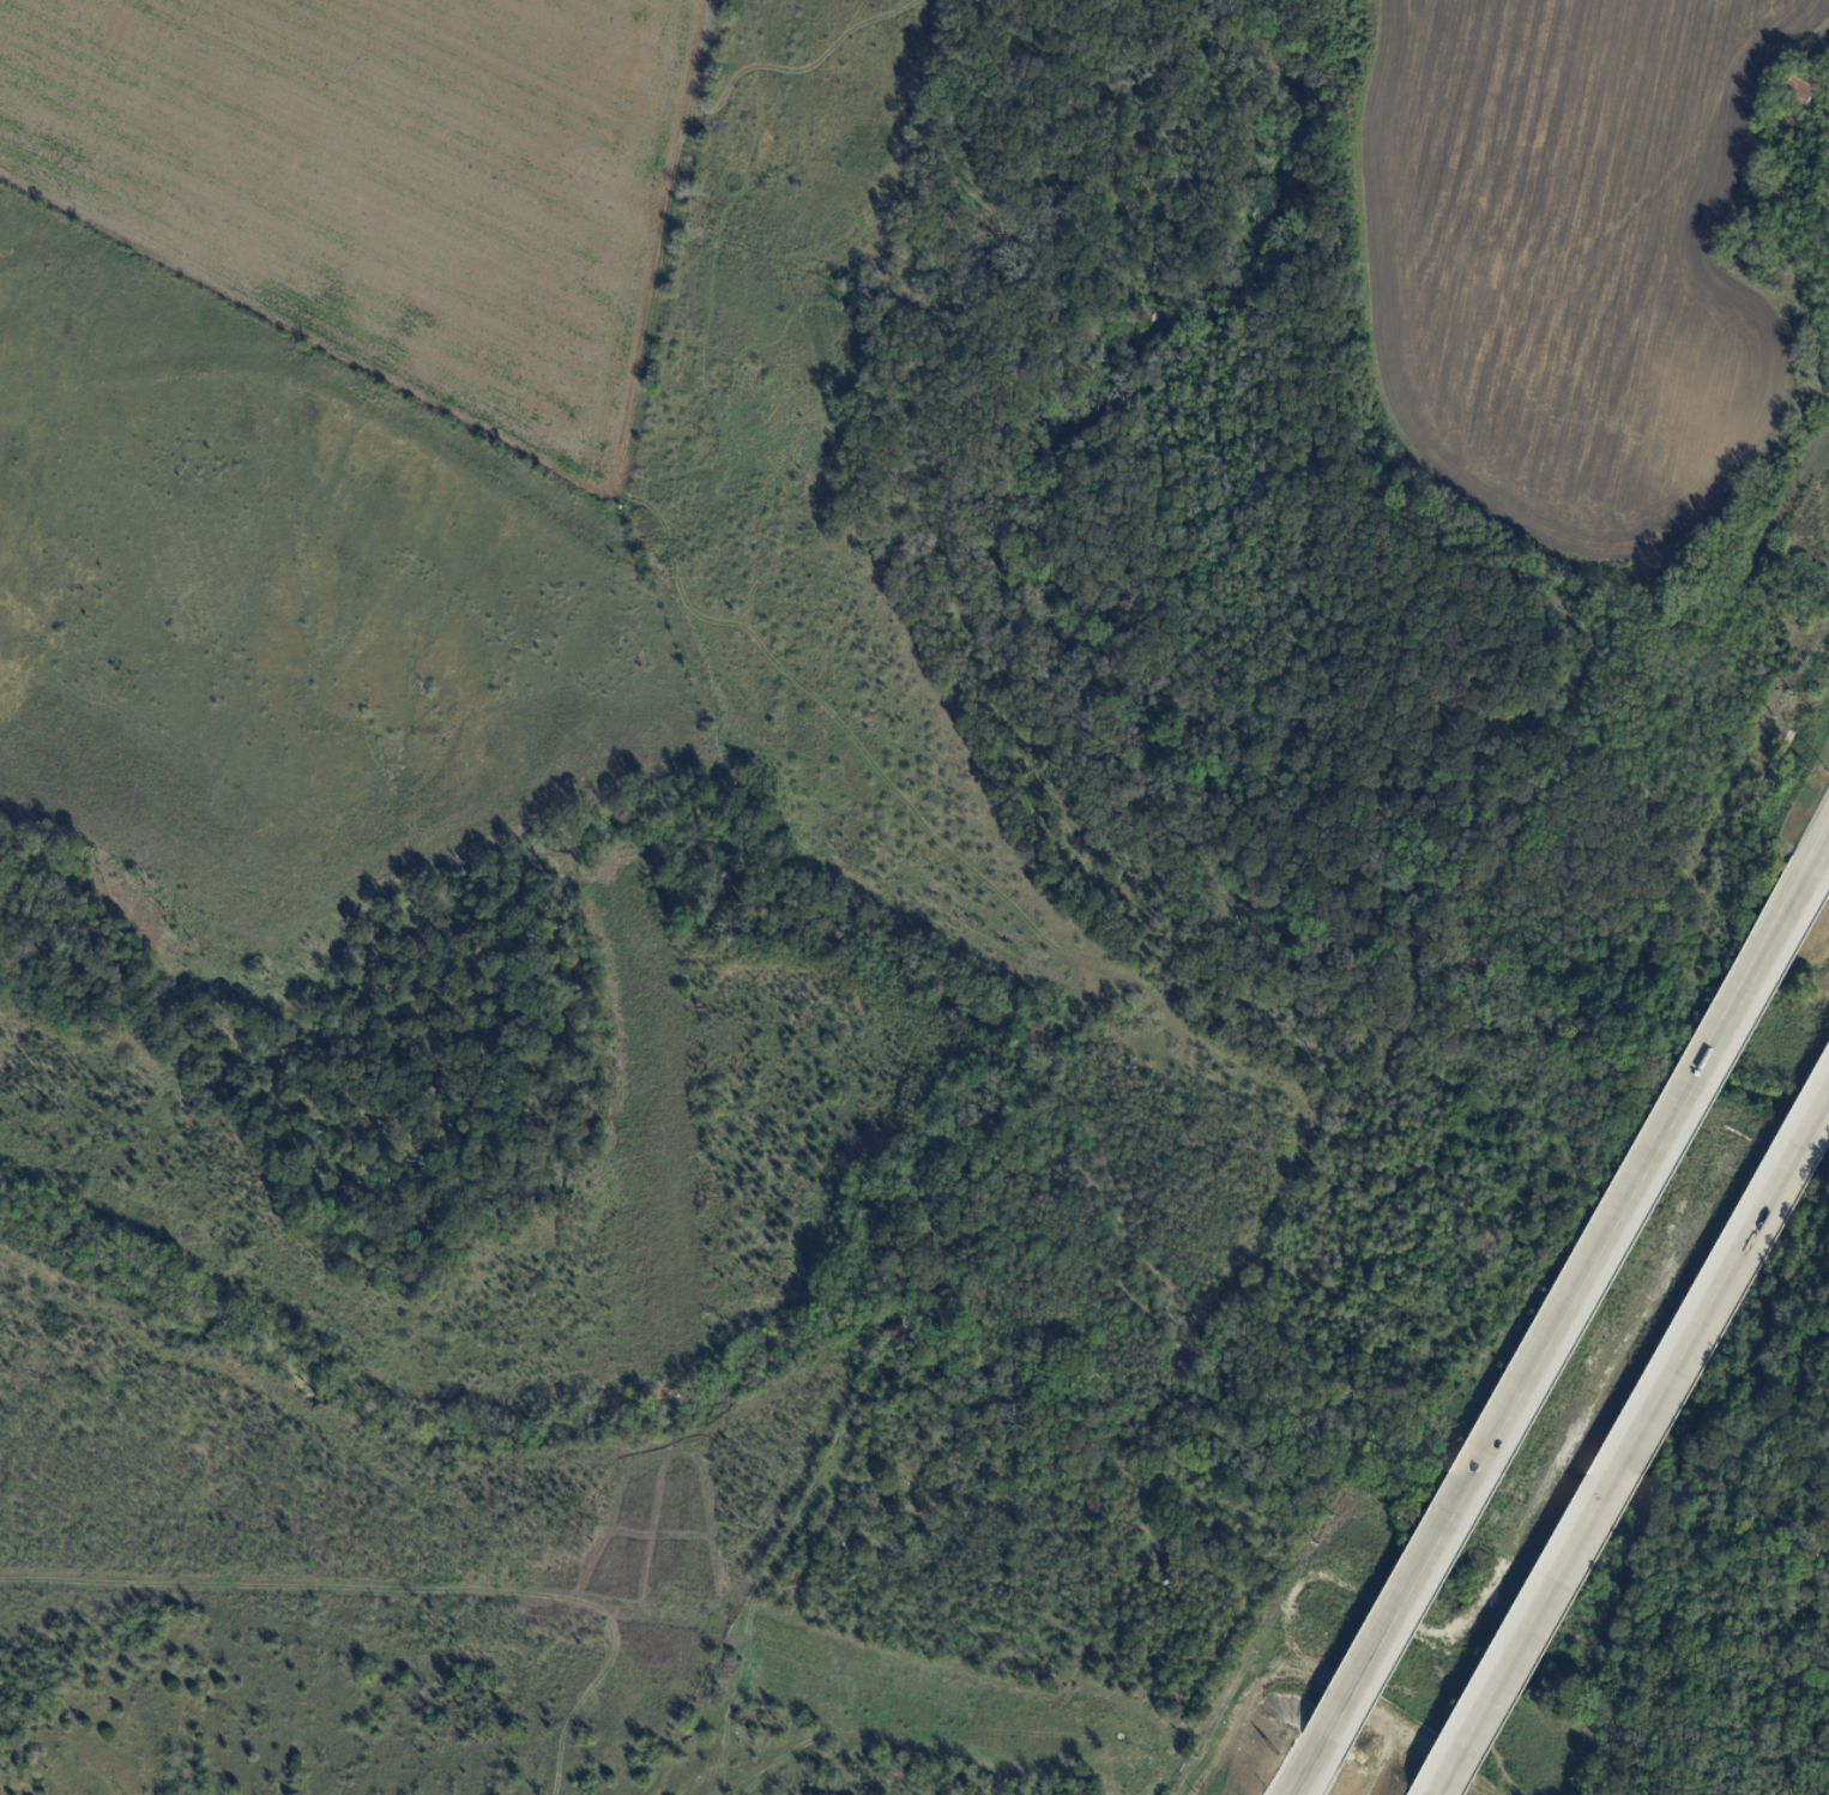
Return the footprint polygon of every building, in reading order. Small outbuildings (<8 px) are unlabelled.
[(1805,108),(1781,92),(1797,68),(1821,84),(1805,108)]
